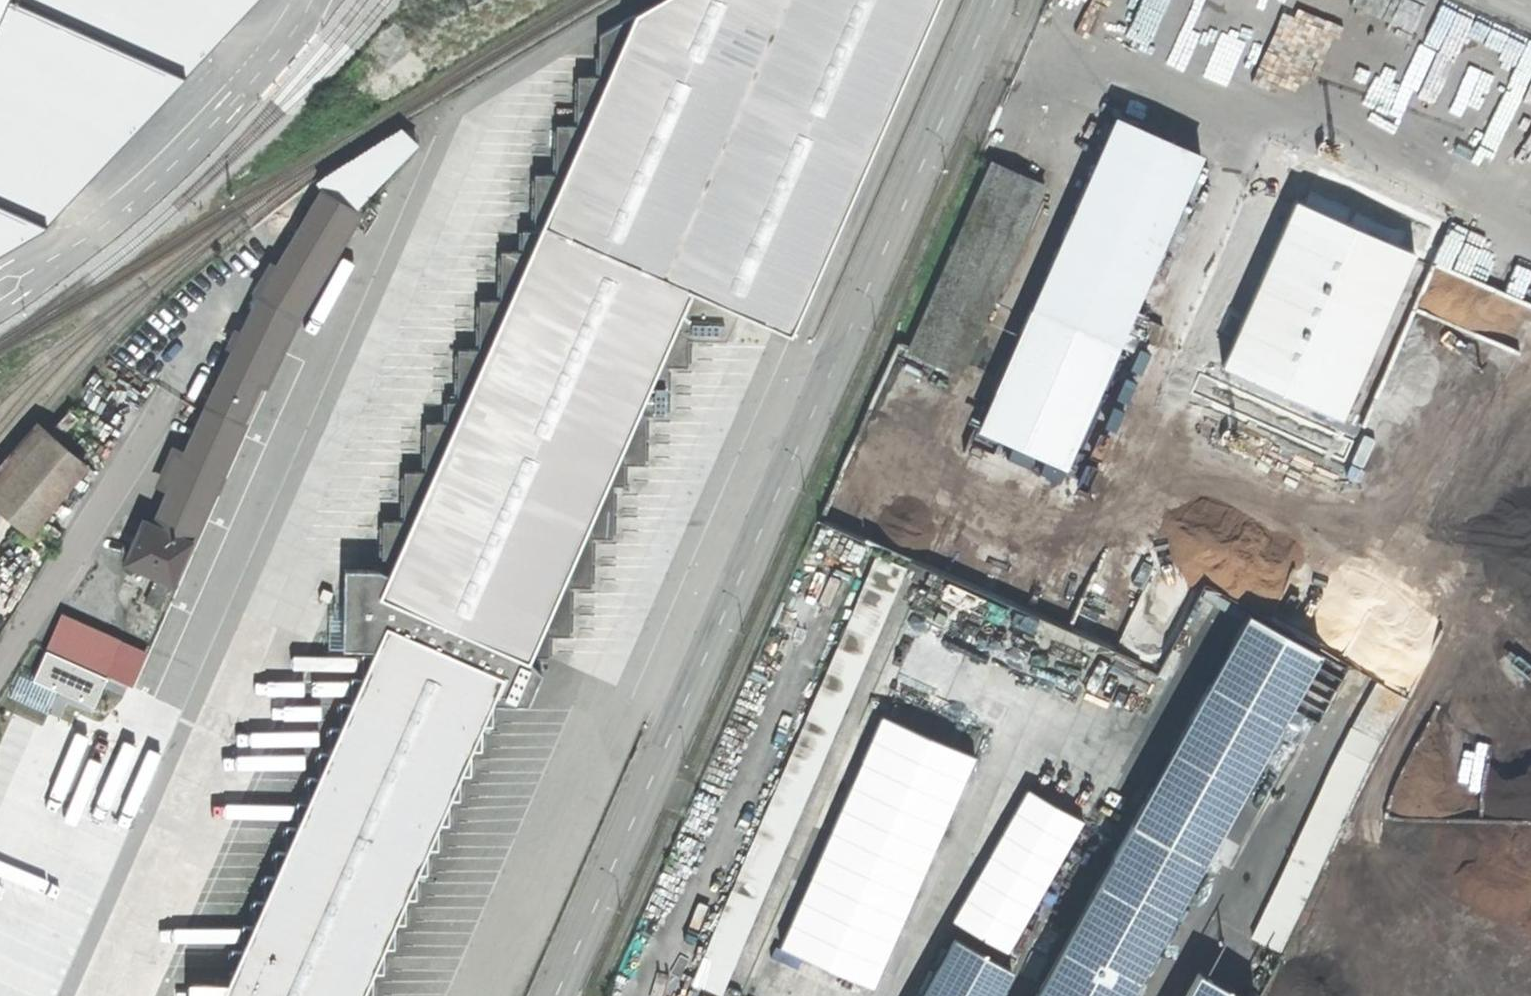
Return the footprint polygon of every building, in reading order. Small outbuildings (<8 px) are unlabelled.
[(599,34),(598,76),(578,75),(577,125),(556,124),(555,173),(534,173),(533,221),(542,223),(540,230),(522,229),(521,250),(501,250),(500,299),(479,299),(478,348),(458,347),(457,400),(446,400),(446,422),(426,421),(424,471),(404,470),(403,520),(383,519),(382,568),(344,567),(342,648),(374,648),(373,654),(362,653),(361,672),(364,673),(362,678),(351,678),(350,696),(353,697),(351,703),(340,702),(340,721),(342,723),(340,727),(329,727),(329,745),(331,747),(329,752),(319,752),(318,771),(320,772),(318,776),(308,776),(307,795),(309,797),(307,802),(297,801),(296,820),(299,821),(296,827),(286,826),(286,844),(288,846),(285,851),(275,851),(274,869),(277,870),(274,875),(264,875),(263,894),(266,895),(263,900),(253,900),(252,918),(255,920),(252,925),(243,925),(242,944),(244,945),(242,950),(231,950),(231,968),(233,969),(227,985),(192,984),(192,995),(362,995),(373,995),(373,978),(370,976),(373,971),(384,971),(384,953),(381,951),(384,946),(395,947),(395,929),(391,926),(395,922),(406,922),(406,904),(403,902),(406,897),(416,897),(417,879),(414,877),(417,872),(427,872),(428,855),(424,852),(428,848),(438,848),(438,830),(435,828),(439,823),(449,823),(450,805),(446,803),(450,799),(460,799),(460,781),(456,778),(460,773),(470,774),(471,756),(468,753),(474,748),(482,749),(482,731),(479,729),(481,724),(492,725),(493,705),(490,705),(490,702),(527,703),(541,672),(528,659),(532,655),(549,654),(549,634),(571,633),(570,585),(592,585),(592,536),(614,536),(613,484),(624,483),(624,463),(646,463),(646,414),(667,414),(667,366),(688,365),(688,338),(726,339),(739,311),(790,334),(939,0),(657,0),(599,34)] [(422,76),(551,0),(456,0),(398,34),(422,76)] [(1055,14),(1105,36),(1121,0),(1061,0),(1055,14)] [(1120,341),(1201,155),(1116,118),(978,428),(1064,466),(1081,426),(1080,426),(1105,370),(1102,368),(1113,344),(1120,341)] [(1044,188),(989,163),(908,347),(964,372),(1044,188)] [(1296,186),(1220,359),(1336,409),(1411,236),(1296,186)] [(323,190),(261,295),(210,405),(240,419),(292,311),(353,209),(323,190)] [(155,525),(189,541),(244,421),(240,419),(210,405),(155,525)] [(75,445),(70,451),(46,431),(0,486),(0,509),(28,532),(85,464),(81,460),(86,454),(75,445)] [(155,525),(143,521),(125,562),(172,582),(189,541),(155,525)] [(701,981),(733,994),(903,562),(871,549),(701,981)] [(62,614),(47,648),(105,674),(120,639),(62,614)] [(1245,615),(1034,995),(1128,995),(1317,655),(1245,615)] [(1365,674),(1263,937),(1293,949),(1396,686),(1365,674)] [(975,755),(881,714),(779,945),(873,986),(975,755)] [(1086,820),(1035,789),(957,918),(1008,949),(1086,820)] [(1038,941),(1049,948),(1061,929),(1051,922),(1038,941)] [(955,937),(922,995),(996,995),(1012,969),(955,937)] [(1199,967),(1183,995),(1251,995),(1199,967)]
